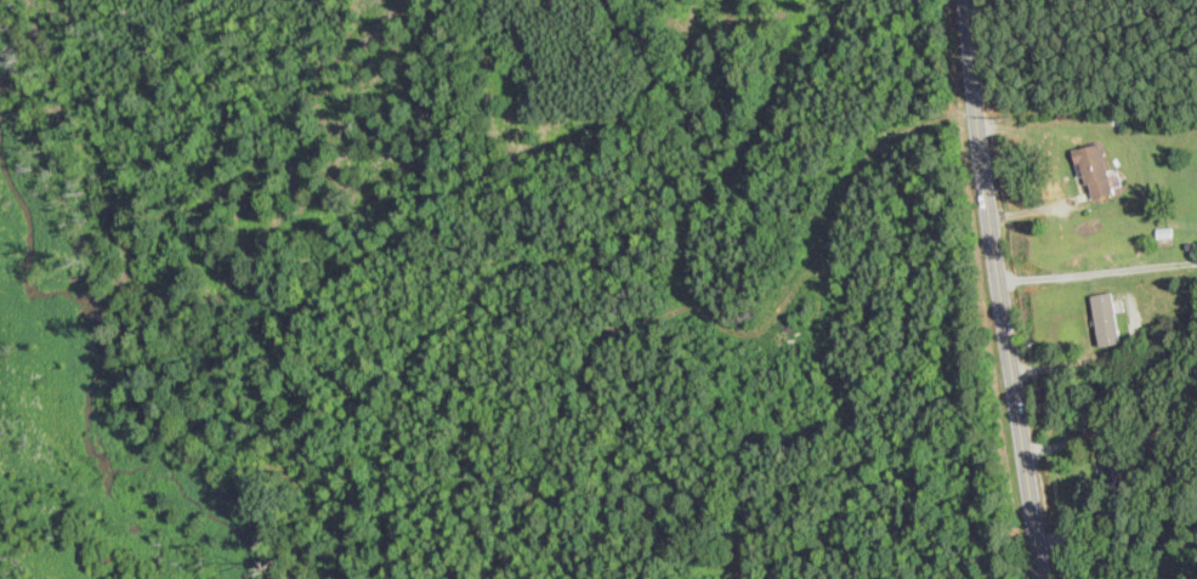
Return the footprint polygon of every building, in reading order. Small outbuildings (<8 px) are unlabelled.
[(1090,198),(1114,192),(1101,140),(1077,146),(1090,198)] [(1122,341),(1112,290),(1091,294),(1101,345),(1122,341)]
